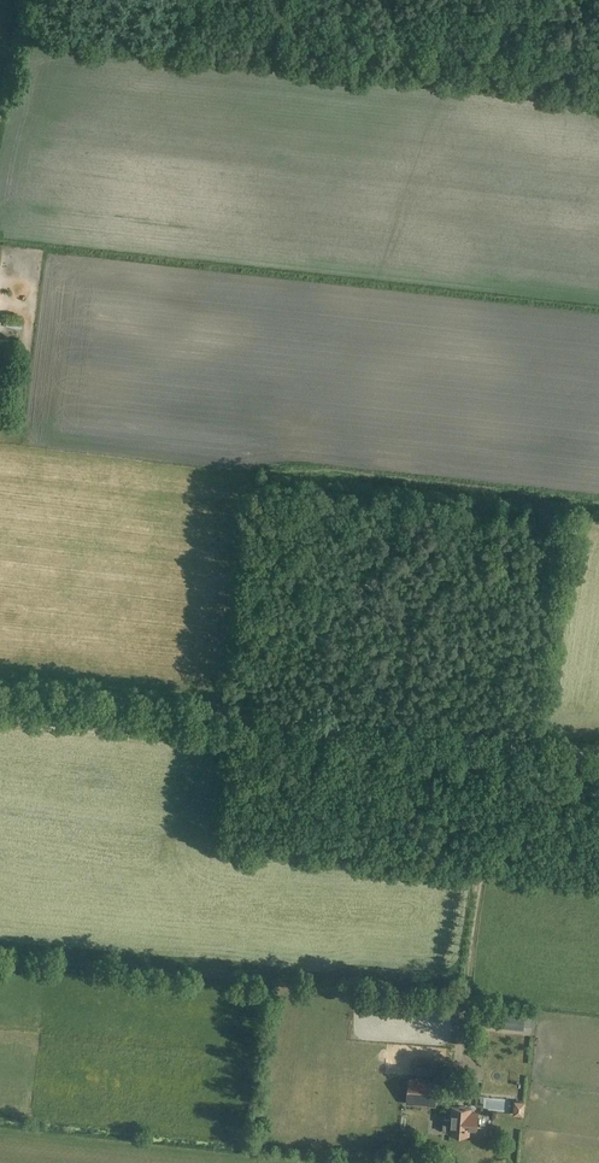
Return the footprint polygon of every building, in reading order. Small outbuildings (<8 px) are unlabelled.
[(10,340),(0,339),(0,373),(6,374),(10,340)] [(14,351),(12,366),(20,367),(22,352),(14,351)] [(438,1081),(409,1078),(408,1092),(407,1102),(435,1105),(436,1095),(438,1081)] [(525,1112),(526,1099),(515,1098),(514,1112),(525,1112)] [(471,1114),(472,1108),(451,1106),(450,1119),(444,1118),(443,1130),(449,1131),(449,1133),(469,1135),(470,1127),(476,1127),(477,1115),(471,1114)]
